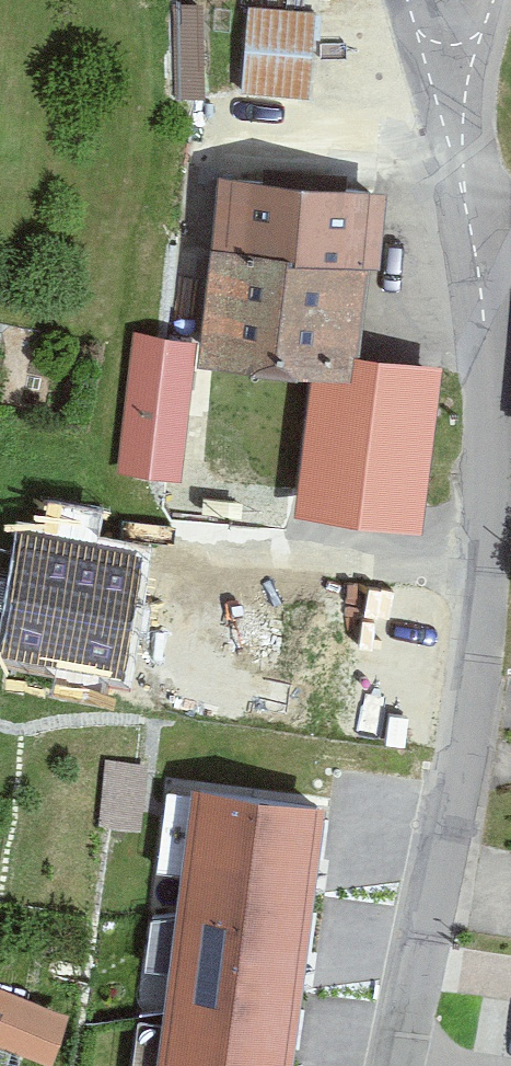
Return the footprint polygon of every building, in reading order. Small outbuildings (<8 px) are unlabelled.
[(241,92),(312,98),(320,0),(248,0),(241,92)] [(389,193),(218,173),(196,360),(314,374),(351,378),(354,356),(365,264),(381,266),(389,193)] [(188,357),(135,354),(129,450),(183,453),(188,357)] [(351,378),(314,374),(297,513),(423,528),(442,367),(354,356),(351,378)] [(145,551),(23,529),(1,655),(123,676),(145,551)] [(327,807),(194,789),(176,914),(314,895),(327,807)] [(314,895),(176,914),(165,1014),(302,989),(314,895)] [(57,1064),(79,1009),(0,978),(0,1041),(57,1064)] [(158,1065),(292,1065),(302,989),(165,1014),(158,1065)]
